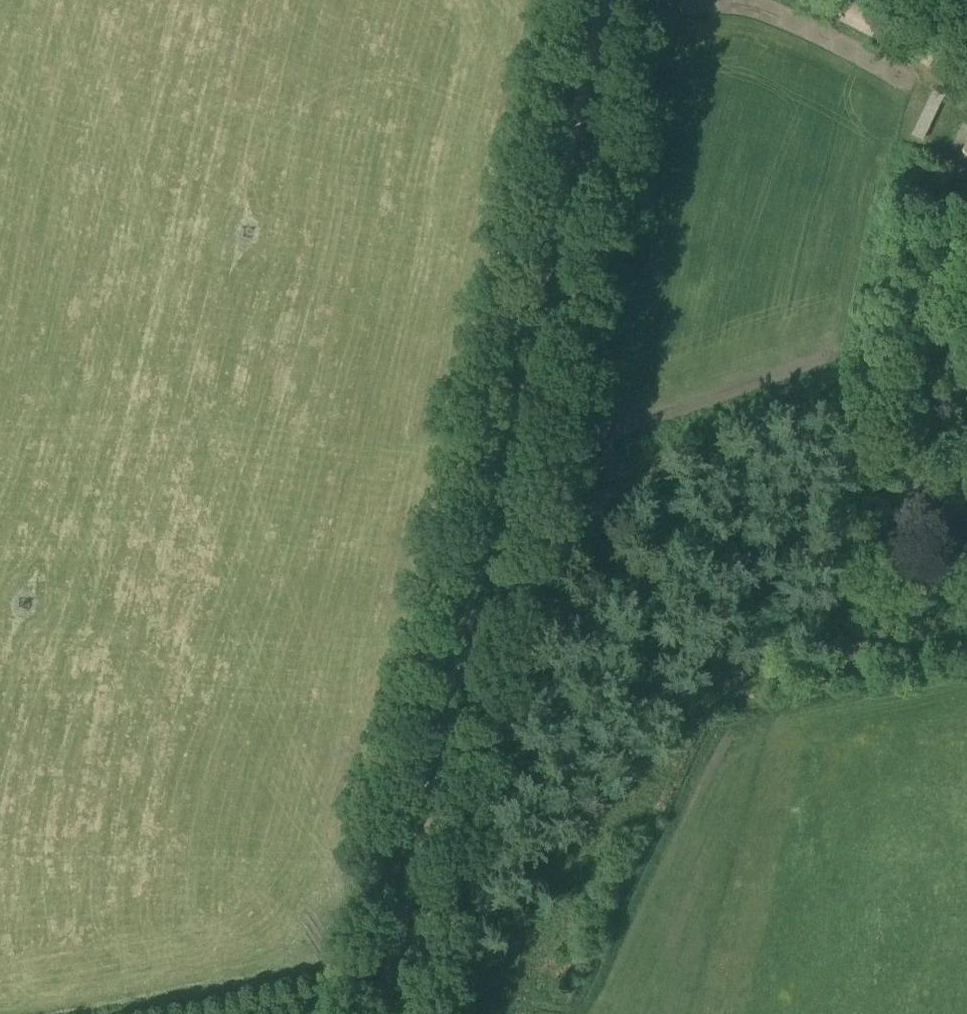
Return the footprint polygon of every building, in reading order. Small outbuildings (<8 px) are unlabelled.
[(958,161),(966,166),(966,143),(958,161)]
